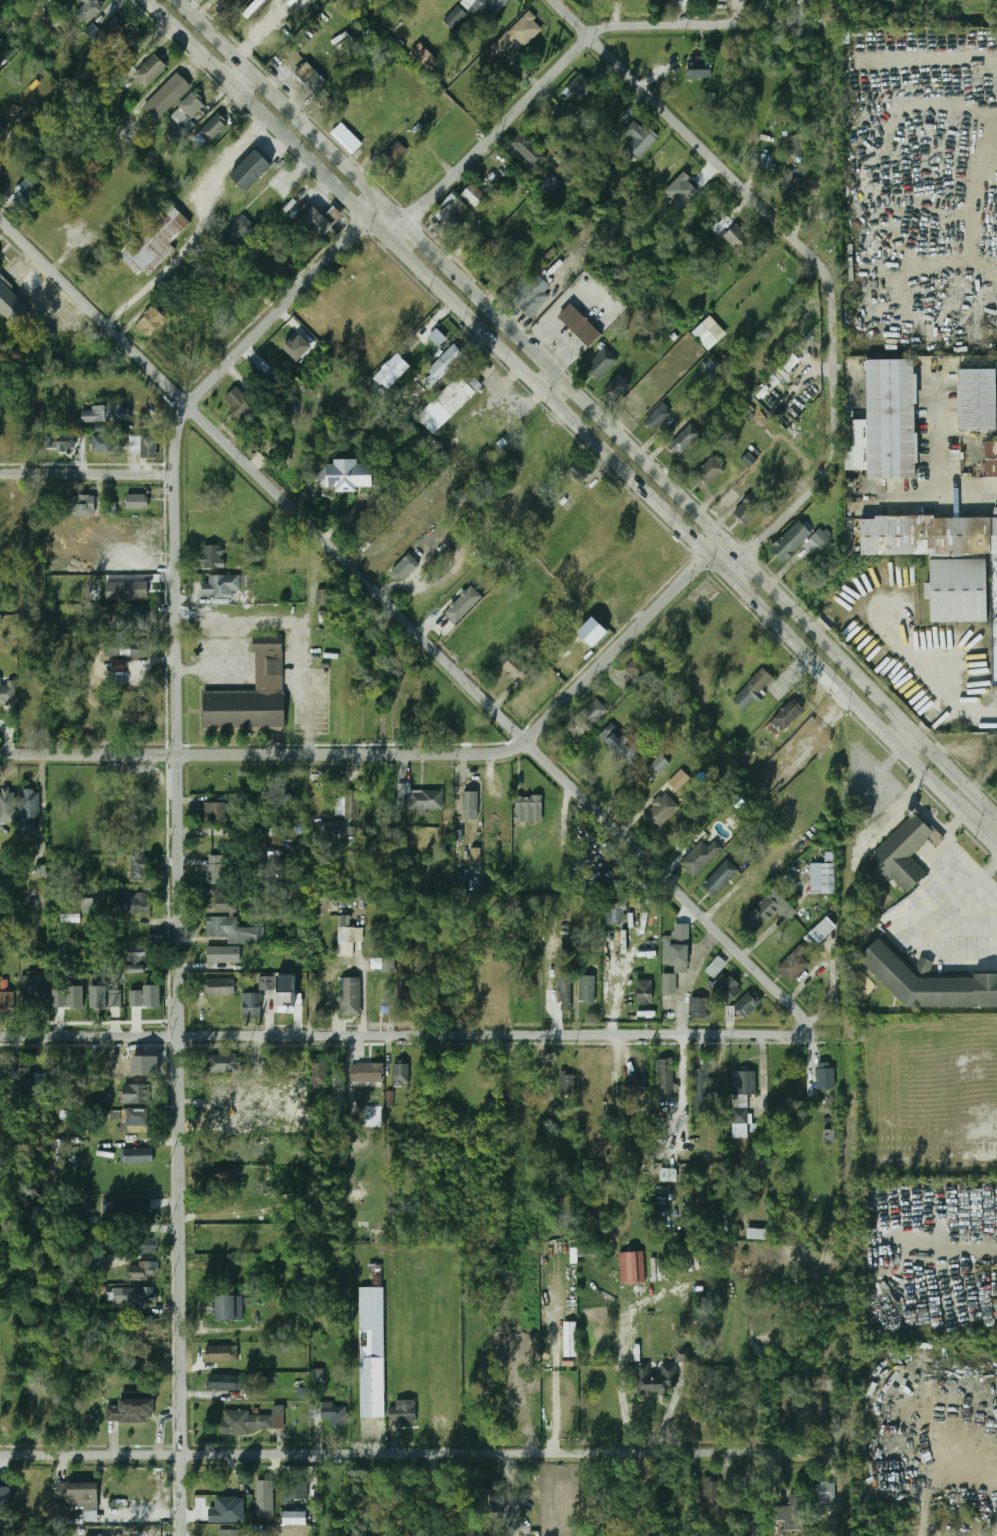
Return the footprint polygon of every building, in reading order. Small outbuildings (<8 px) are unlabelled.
[(94,0),(74,0),(69,5),(87,23),(102,8),(94,0)] [(242,0),(214,0),(213,1),(228,15),(242,0)] [(266,0),(256,0),(243,14),(248,19),(266,0)] [(492,21),(507,0),(484,0),(477,9),(492,21)] [(469,15),(458,5),(443,21),(453,31),(469,15)] [(488,50),(498,61),(515,44),(521,50),(544,28),(528,12),(488,50)] [(124,28),(113,16),(89,40),(101,52),(124,28)] [(91,38),(99,29),(92,23),(84,32),(91,38)] [(131,54),(146,39),(135,28),(120,44),(131,54)] [(410,53),(428,69),(437,59),(420,43),(410,53)] [(167,68),(155,54),(131,72),(143,87),(167,68)] [(711,61),(687,61),(687,77),(711,77),(711,61)] [(316,87),(320,92),(329,84),(307,62),(296,73),(313,90),(316,87)] [(142,107),(156,121),(191,87),(177,72),(142,107)] [(566,88),(580,101),(594,86),(581,73),(566,88)] [(608,101),(597,91),(581,109),(593,119),(608,101)] [(188,133),(210,111),(192,93),(170,116),(188,133)] [(566,121),(576,110),(564,100),(554,111),(566,121)] [(197,132),(209,144),(228,125),(217,113),(197,132)] [(624,150),(637,162),(658,138),(636,119),(625,131),(634,139),(624,150)] [(332,131),(354,154),(363,145),(341,122),(332,131)] [(0,123),(0,141),(9,133),(0,123)] [(549,157),(521,130),(509,142),(537,169),(549,157)] [(788,155),(804,155),(804,135),(788,135),(788,155)] [(407,152),(397,140),(374,161),(385,172),(407,152)] [(248,193),(274,167),(256,149),(231,175),(248,193)] [(799,170),(783,170),(783,196),(799,196),(799,170)] [(665,192),(683,208),(700,189),(682,173),(665,192)] [(508,181),(516,191),(525,184),(516,174),(508,181)] [(559,184),(550,176),(542,186),(551,193),(559,184)] [(19,185),(23,189),(12,199),(24,211),(43,193),(28,177),(19,185)] [(460,193),(474,208),(486,197),(472,182),(460,193)] [(455,231),(467,220),(448,200),(437,211),(455,231)] [(170,244),(191,223),(169,201),(116,255),(138,276),(144,270),(149,275),(175,249),(170,244)] [(343,218),(333,208),(324,217),(314,207),(297,225),(305,233),(311,228),(322,239),(343,218)] [(217,239),(230,252),(255,228),(242,215),(217,239)] [(750,237),(736,223),(725,235),(738,249),(750,237)] [(14,325),(33,306),(0,274),(0,312),(14,325)] [(511,301),(527,317),(554,290),(538,274),(511,301)] [(601,335),(571,304),(546,329),(577,360),(601,335)] [(148,338),(166,319),(152,305),(134,324),(148,338)] [(708,351),(727,333),(710,316),(692,333),(708,351)] [(438,347),(447,339),(437,329),(429,337),(438,347)] [(298,362),(313,346),(299,333),(284,348),(298,362)] [(599,380),(619,360),(604,345),(585,366),(599,380)] [(437,385),(464,356),(454,346),(426,375),(437,385)] [(375,375),(388,389),(411,367),(398,353),(375,375)] [(864,360),(915,360),(914,480),(866,480),(864,360)] [(996,370),(996,399),(996,428),(960,429),(959,371),(996,370)] [(451,418),(476,392),(459,375),(433,400),(451,418)] [(616,399),(630,385),(621,377),(607,391),(616,399)] [(225,398),(233,406),(229,410),(240,421),(255,405),(236,386),(225,398)] [(643,421),(655,431),(672,411),(660,401),(643,421)] [(81,422),(130,422),(130,406),(92,406),(92,411),(81,411),(81,422)] [(702,434),(692,423),(668,445),(678,456),(702,434)] [(46,449),(46,433),(74,433),(74,449),(46,449)] [(111,435),(91,435),(91,452),(111,452),(111,435)] [(141,435),(141,460),(157,460),(157,435),(141,435)] [(985,443),(996,443),(996,478),(985,478),(985,443)] [(757,460),(749,452),(741,460),(749,468),(757,460)] [(696,474),(709,486),(727,467),(714,454),(696,474)] [(358,460),(334,460),(334,465),(325,465),(324,487),(334,487),(334,492),(355,492),(355,487),(371,487),(371,464),(358,464),(358,460)] [(590,474),(577,461),(566,472),(580,484),(590,474)] [(748,526),(768,503),(754,490),(733,513),(748,526)] [(71,513),(96,513),(95,495),(71,495),(71,513)] [(148,495),(126,495),(126,509),(148,509),(148,495)] [(861,520),(996,519),(996,553),(862,554),(861,520)] [(770,548),(783,562),(813,534),(799,520),(770,548)] [(823,550),(833,538),(821,527),(810,538),(823,550)] [(222,546),(202,546),(202,569),(222,569),(222,546)] [(402,581),(420,564),(409,553),(391,571),(402,581)] [(931,560),(986,560),(986,622),(931,622),(931,560)] [(242,586),(254,585),(253,574),(241,575),(242,586)] [(202,584),(202,598),(234,598),(234,592),(240,592),(240,575),(209,575),(209,584),(202,584)] [(149,598),(149,583),(106,583),(106,598),(149,598)] [(483,596),(471,584),(444,612),(456,624),(483,596)] [(317,604),(329,605),(329,590),(318,589),(317,604)] [(146,629),(146,613),(114,613),(114,629),(146,629)] [(283,731),(283,636),(254,636),(254,692),(205,691),(204,730),(283,731)] [(105,657),(148,657),(148,641),(105,641),(105,657)] [(531,669),(513,653),(500,668),(519,684),(531,669)] [(625,668),(637,681),(648,670),(635,658),(625,668)] [(746,713),(776,680),(762,667),(732,700),(746,713)] [(1,682),(1,676),(0,676),(0,704),(16,704),(16,682),(1,682)] [(805,709),(793,698),(771,722),(782,733),(805,709)] [(609,716),(599,699),(576,712),(587,729),(609,716)] [(629,766),(641,753),(612,723),(599,736),(629,766)] [(670,764),(662,755),(651,764),(659,774),(670,764)] [(691,778),(681,769),(668,782),(678,791),(691,778)] [(443,791),(411,791),(411,783),(397,783),(397,809),(443,809),(443,791)] [(18,837),(39,837),(39,789),(18,789),(18,837)] [(344,818),(358,818),(358,791),(344,791),(344,818)] [(479,792),(463,791),(463,819),(478,819),(479,792)] [(0,792),(0,803),(13,803),(13,792),(0,792)] [(680,808),(664,792),(641,816),(657,832),(680,808)] [(542,796),(514,796),(514,822),(542,822),(542,796)] [(204,823),(228,823),(228,803),(204,803),(204,823)] [(855,870),(875,892),(891,877),(906,893),(926,874),(910,856),(933,835),(914,814),(855,870)] [(723,849),(714,840),(707,847),(701,841),(679,863),(695,878),(723,849)] [(283,851),(269,851),(269,866),(282,866),(283,851)] [(471,862),(481,862),(481,854),(471,854),(471,862)] [(208,885),(225,884),(224,855),(207,856),(208,885)] [(146,881),(146,857),(130,857),(130,881),(146,881)] [(714,898),(739,869),(726,858),(701,887),(714,898)] [(835,893),(835,863),(810,863),(810,893),(835,893)] [(206,913),(237,913),(237,895),(223,895),(223,886),(206,886),(206,913)] [(103,889),(83,889),(83,910),(103,910),(103,889)] [(113,895),(113,913),(149,913),(149,895),(113,895)] [(752,930),(758,924),(761,927),(780,908),(768,895),(743,920),(752,930)] [(607,925),(625,923),(623,903),(605,905),(607,925)] [(80,922),(80,914),(62,914),(62,922),(80,922)] [(227,943),(263,943),(263,928),(236,928),(237,917),(207,917),(206,937),(227,937),(227,943)] [(837,927),(827,917),(808,934),(818,944),(837,927)] [(687,941),(689,941),(690,922),(677,921),(676,937),(664,937),(663,966),(686,967),(687,941)] [(338,957),(353,957),(354,943),(363,943),(363,927),(338,927),(338,957)] [(880,938),(859,959),(907,1007),(996,1007),(996,974),(975,974),(975,978),(929,978),(935,962),(921,957),(915,973),(880,938)] [(127,946),(127,965),(141,965),(141,961),(151,961),(151,946),(127,946)] [(801,956),(805,951),(799,946),(776,969),(791,983),(810,964),(801,956)] [(207,964),(240,964),(240,947),(207,947),(207,964)] [(727,964),(718,956),(705,970),(714,978),(727,964)] [(395,958),(370,958),(370,972),(395,972),(395,958)] [(571,1011),(571,962),(558,962),(558,1011),(571,1011)] [(709,989),(729,1003),(741,987),(721,973),(709,989)] [(676,994),(676,974),(662,974),(662,994),(676,994)] [(275,990),(275,975),(259,975),(259,991),(275,990)] [(595,975),(580,975),(580,1002),(595,1002),(595,975)] [(47,976),(20,976),(20,1002),(47,1002),(47,976)] [(341,978),(341,1016),(361,1016),(361,978),(341,978)] [(207,979),(207,995),(235,995),(235,979),(207,979)] [(651,1005),(651,979),(635,979),(635,1005),(651,1005)] [(66,1007),(66,982),(53,983),(53,1007),(66,1007)] [(374,1013),(389,1013),(389,984),(374,984),(374,1013)] [(130,990),(130,1008),(161,1007),(160,985),(144,985),(144,990),(130,990)] [(84,1009),(84,986),(68,986),(68,1009),(84,1009)] [(122,1008),(121,989),(107,989),(107,986),(91,986),(91,1009),(122,1008)] [(11,1007),(11,992),(0,992),(0,1007),(11,1007)] [(735,1003),(745,1016),(759,1005),(749,992),(735,1003)] [(261,1018),(261,993),(243,993),(243,1018),(261,1018)] [(707,998),(690,998),(690,1019),(707,1019),(707,998)] [(237,1055),(206,1055),(206,1074),(237,1074),(237,1055)] [(657,1059),(657,1094),(673,1094),(673,1059),(657,1059)] [(327,1062),(309,1062),(309,1085),(327,1085),(327,1062)] [(382,1064),(349,1064),(349,1082),(382,1082),(382,1064)] [(409,1086),(409,1064),(393,1064),(393,1086),(409,1086)] [(835,1089),(835,1068),(816,1068),(816,1089),(835,1089)] [(693,1070),(693,1110),(708,1110),(708,1070),(693,1070)] [(48,1071),(18,1071),(18,1095),(34,1095),(34,1090),(48,1090),(48,1071)] [(560,1093),(575,1093),(575,1071),(560,1071),(560,1093)] [(757,1071),(732,1071),(732,1106),(748,1106),(748,1094),(757,1094),(757,1071)] [(648,1091),(643,1076),(622,1081),(627,1097),(648,1091)] [(259,1099),(258,1078),(242,1079),(243,1100),(259,1099)] [(239,1099),(239,1079),(205,1079),(205,1099),(239,1099)] [(149,1103),(149,1084),(122,1084),(122,1103),(149,1103)] [(126,1108),(126,1132),(150,1132),(150,1108),(126,1108)] [(823,1142),(834,1143),(835,1132),(824,1131),(823,1142)] [(152,1149),(128,1149),(128,1163),(152,1163),(152,1149)] [(234,1182),(234,1167),(204,1167),(204,1182),(234,1182)] [(676,1168),(660,1168),(660,1181),(676,1181),(676,1168)] [(122,1217),(149,1217),(149,1198),(122,1198),(122,1217)] [(729,1236),(728,1208),(712,1209),(713,1236),(729,1236)] [(766,1240),(767,1229),(748,1228),(747,1239),(766,1240)] [(141,1253),(156,1253),(156,1236),(141,1236),(141,1253)] [(619,1252),(621,1284),(645,1283),(644,1252),(619,1252)] [(158,1281),(158,1262),(128,1262),(128,1281),(158,1281)] [(381,1274),(382,1265),(369,1264),(368,1273),(381,1274)] [(157,1304),(157,1287),(130,1287),(130,1304),(157,1304)] [(359,1287),(360,1418),(385,1418),(384,1287),(359,1287)] [(217,1295),(217,1321),(237,1321),(237,1295),(217,1295)] [(205,1362),(237,1362),(237,1345),(205,1345),(205,1362)] [(690,1347),(675,1347),(675,1361),(690,1361),(690,1347)] [(676,1394),(675,1365),(650,1367),(650,1364),(636,1365),(637,1395),(676,1394)] [(242,1375),(209,1375),(209,1390),(242,1390),(242,1375)] [(155,1399),(120,1399),(120,1407),(106,1407),(106,1422),(155,1422),(155,1399)] [(830,1401),(813,1401),(813,1432),(830,1432),(830,1401)] [(416,1422),(416,1402),(389,1402),(389,1422),(416,1422)] [(330,1419),(330,1428),(347,1428),(347,1403),(311,1403),(311,1419),(330,1419)] [(282,1433),(282,1407),(273,1407),(273,1416),(250,1416),(250,1410),(222,1410),(222,1433),(282,1433)] [(254,1471),(254,1497),(271,1497),(271,1471),(254,1471)] [(703,1477),(703,1511),(724,1511),(724,1477),(703,1477)] [(283,1502),(308,1502),(308,1482),(284,1482),(283,1502)] [(816,1482),(816,1503),(834,1503),(834,1482),(816,1482)] [(56,1503),(94,1503),(94,1483),(56,1483),(56,1503)] [(503,1485),(488,1485),(488,1512),(503,1512),(503,1485)] [(11,1527),(11,1486),(0,1487),(0,1527),(11,1527)] [(209,1508),(208,1522),(244,1523),(244,1497),(216,1496),(216,1508),(209,1508)] [(785,1530),(806,1530),(806,1506),(772,1506),(772,1520),(785,1520),(785,1530)] [(283,1525),(307,1525),(307,1512),(283,1512),(283,1525)]
